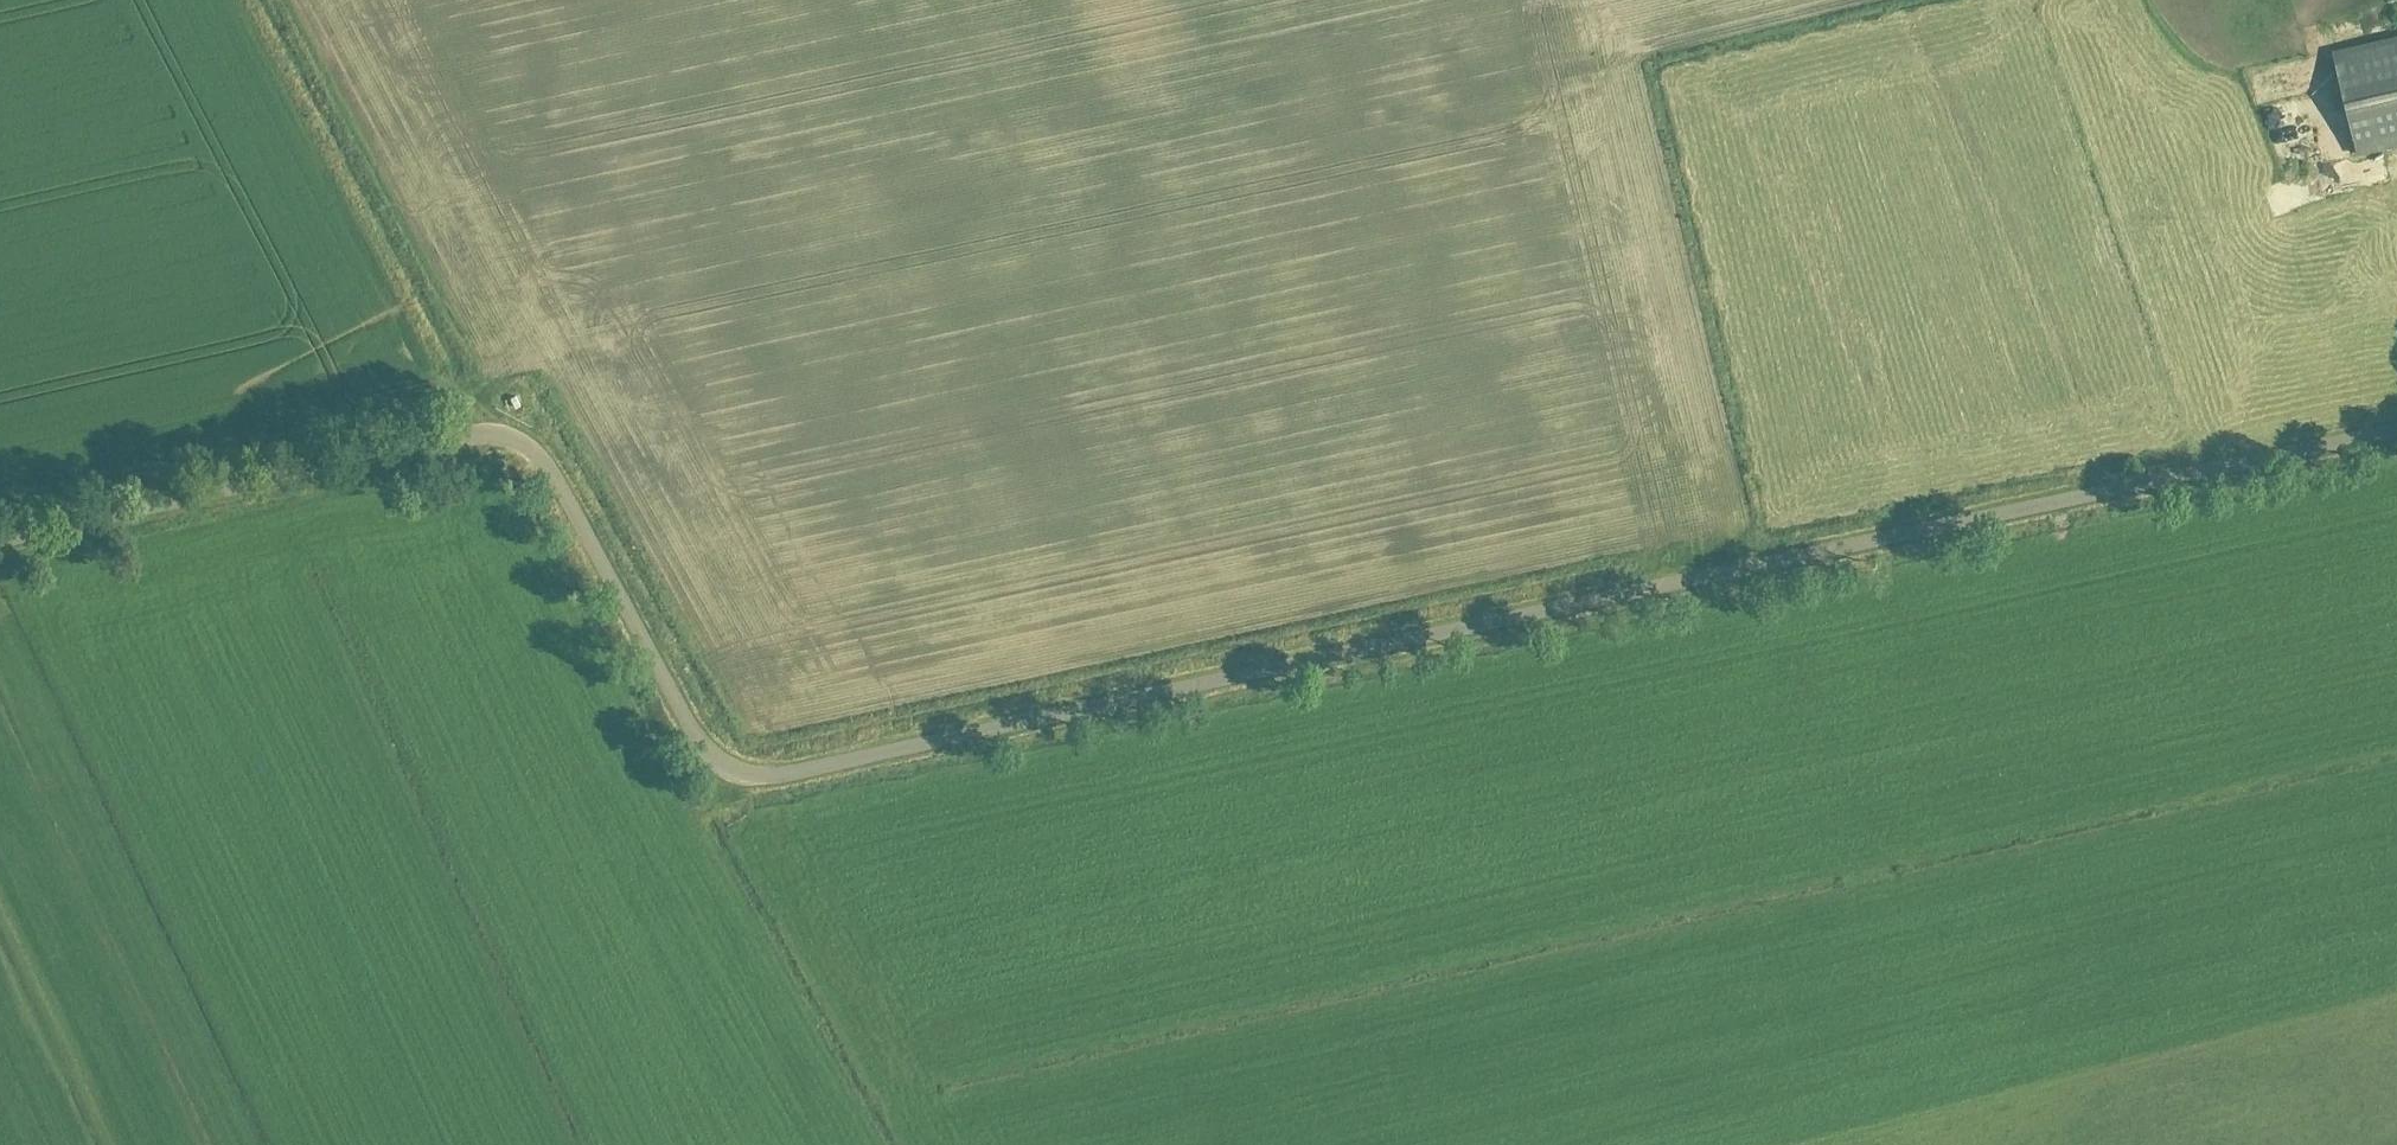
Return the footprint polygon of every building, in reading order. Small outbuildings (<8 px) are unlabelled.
[(2396,144),(2396,36),(2332,51),(2356,154),(2396,144)]
